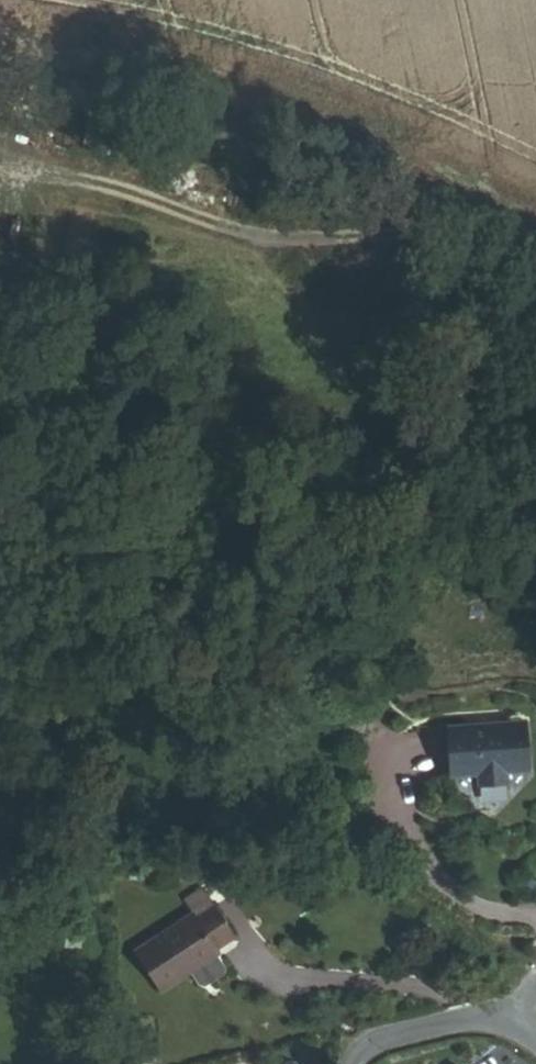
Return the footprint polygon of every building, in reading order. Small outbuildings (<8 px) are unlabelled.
[(521,721),(443,733),(451,781),(478,776),(480,787),(507,783),(505,772),(528,768),(521,721)] [(213,889),(203,871),(184,882),(193,897),(195,900),(213,889)] [(133,932),(156,971),(215,937),(213,934),(232,922),(213,889),(195,900),(193,897),(133,932)] [(138,1058),(124,1051),(120,1059),(129,1063),(135,1063),(138,1058)]
